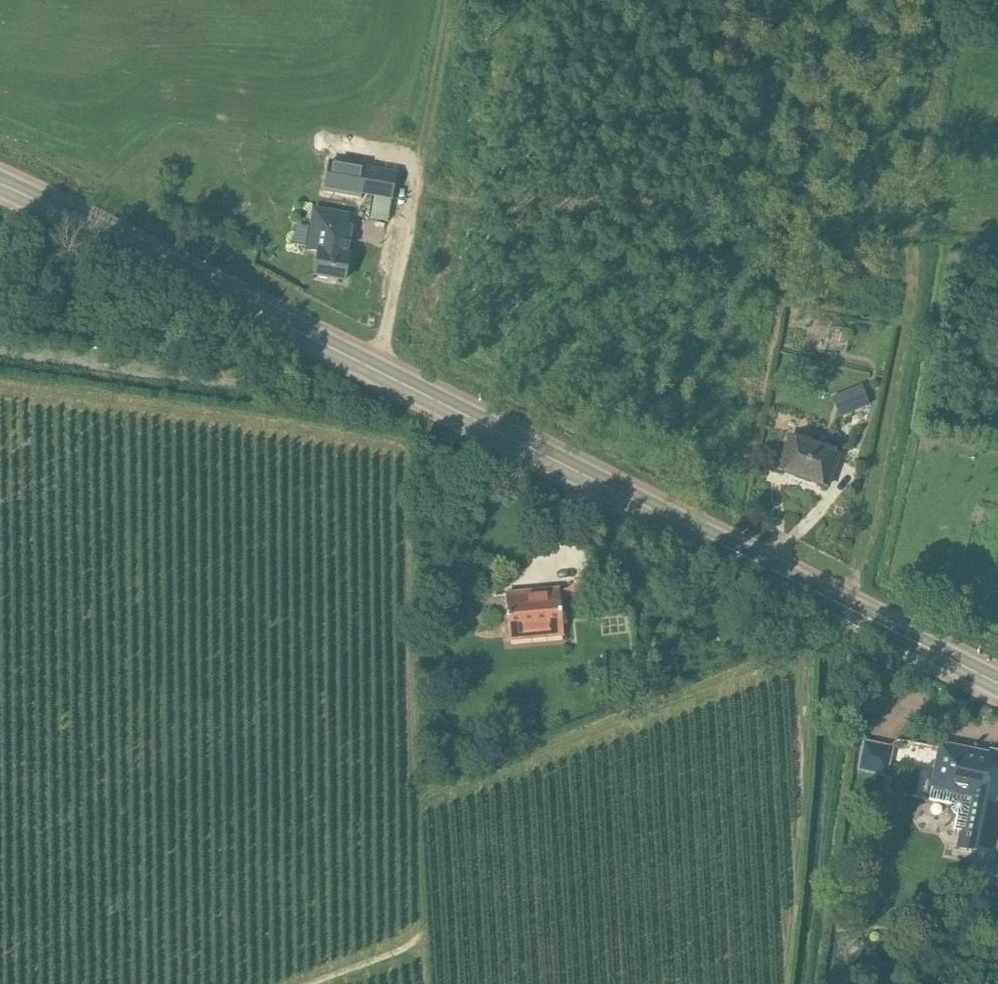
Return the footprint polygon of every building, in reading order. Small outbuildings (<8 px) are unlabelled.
[(369,154),(367,167),(365,167),(360,193),(392,199),(397,173),(396,173),(398,160),(369,154)] [(317,209),(310,250),(320,251),(316,274),(318,275),(319,277),(327,278),(329,277),(345,279),(349,254),(347,254),(351,228),(348,227),(350,215),(317,209)] [(834,343),(844,345),(846,336),(836,334),(834,343)] [(871,403),(863,385),(843,393),(851,411),(871,403)] [(780,469),(828,486),(839,455),(791,438),(780,469)] [(573,583),(574,583),(570,588),(575,595),(586,605),(604,586),(586,569),(573,583)] [(505,594),(509,641),(565,636),(561,588),(505,594)] [(888,776),(894,745),(863,739),(857,770),(888,776)] [(958,848),(973,851),(969,873),(993,878),(997,855),(994,854),(997,836),(997,752),(991,750),(990,753),(941,743),(929,800),(951,804),(951,808),(953,812),(957,814),(954,829),(962,831),(958,848)]
